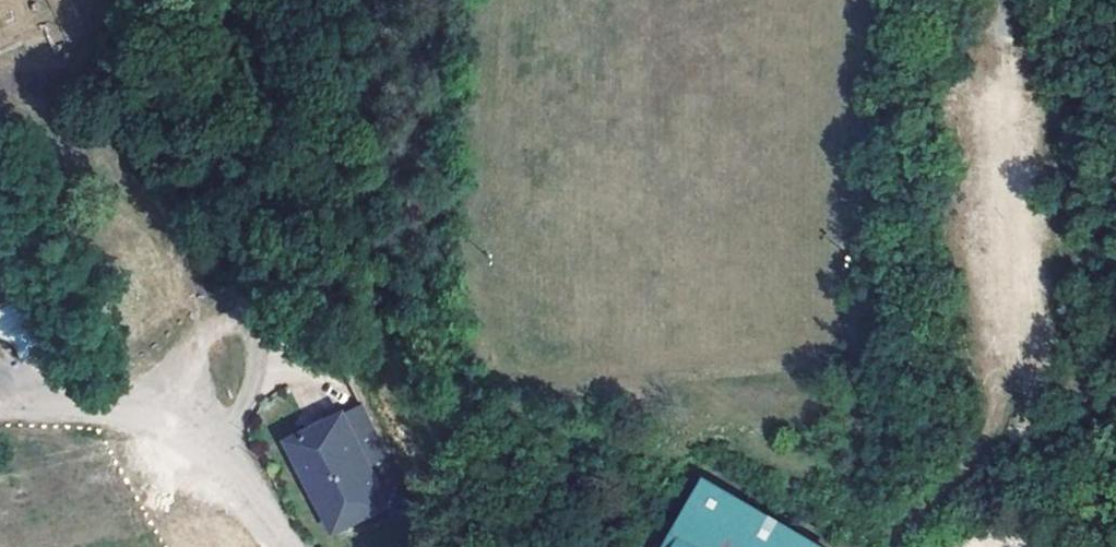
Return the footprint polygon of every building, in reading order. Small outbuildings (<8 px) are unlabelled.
[(29,324),(17,296),(0,304),(0,337),(29,324)] [(316,424),(288,438),(334,531),(389,504),(343,411),(316,424)] [(703,479),(663,546),(820,546),(703,479)]
